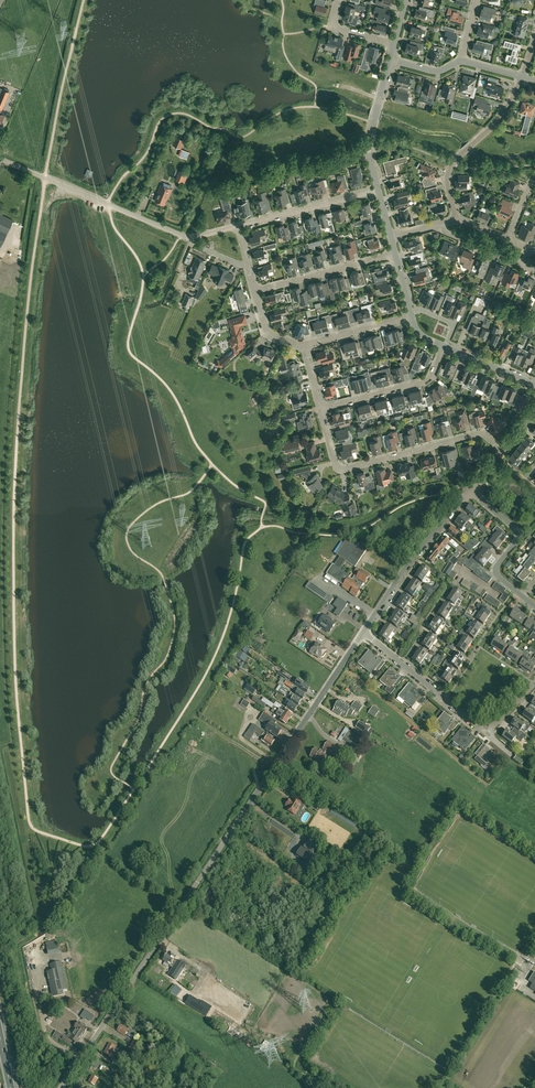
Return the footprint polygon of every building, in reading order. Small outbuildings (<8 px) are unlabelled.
[(313,8),(315,11),(314,12),(325,15),(327,7),(324,7),(324,4),(324,2),(325,3),(326,0),(315,0),(313,8)] [(347,5),(345,11),(354,14),(355,10),(359,12),(360,10),(364,11),(366,6),(359,4),(359,5),(354,4),(354,7),(347,5)] [(376,6),(374,13),(378,14),(377,18),(388,21),(390,14),(385,13),(385,12),(383,11),(383,8),(376,6)] [(416,9),(414,16),(425,18),(425,15),(433,17),(434,10),(424,7),(424,11),(416,9)] [(482,9),(479,18),(483,19),(482,20),(489,22),(491,16),(494,17),(496,9),(489,7),(488,10),(482,9)] [(460,11),(448,8),(447,14),(451,15),(450,20),(461,23),(463,16),(459,14),(460,11)] [(354,14),(345,11),(343,18),(350,20),(349,23),(356,24),(359,15),(354,14)] [(517,21),(514,34),(524,37),(527,24),(526,24),(527,18),(520,16),(518,22),(517,21)] [(382,21),(373,19),(372,23),(377,24),(375,30),(385,32),(386,31),(386,29),(386,28),(386,26),(381,24),(382,21)] [(425,33),(425,32),(427,26),(419,24),(418,28),(412,26),(412,27),(411,32),(410,32),(410,33),(420,36),(421,32),(425,33)] [(479,26),(477,35),(487,37),(488,32),(493,33),(495,26),(487,24),(486,28),(479,26)] [(457,39),(456,39),(457,34),(453,33),(453,32),(449,31),(450,27),(442,25),(441,29),(446,30),(444,37),(447,37),(446,42),(450,43),(451,42),(455,43),(455,42),(456,42),(457,39)] [(329,36),(327,44),(330,45),(332,46),(332,45),(334,46),(332,51),(335,52),(337,52),(336,58),(341,59),(343,51),(340,50),(340,48),(341,44),(343,39),(338,37),(338,36),(337,36),(338,36),(337,37),(335,36),(335,35),(334,37),(329,36)] [(505,40),(503,46),(513,48),(511,55),(507,54),(507,55),(506,55),(505,57),(506,57),(505,60),(516,62),(517,56),(519,50),(521,44),(505,40)] [(347,44),(344,58),(348,59),(349,56),(351,57),(352,54),(357,56),(360,43),(360,42),(357,42),(356,42),(352,41),(351,45),(347,44)] [(415,45),(407,43),(405,50),(416,53),(418,48),(421,49),(423,43),(416,41),(415,45)] [(474,43),(472,50),(486,54),(488,49),(492,50),(493,44),(482,41),(481,44),(474,43)] [(444,48),(437,46),(431,44),(429,52),(432,53),(430,60),(437,62),(438,59),(441,57),(439,53),(440,52),(442,53),(444,48)] [(361,65),(365,66),(367,59),(377,62),(380,49),(370,46),(368,55),(364,54),(361,65)] [(410,77),(409,77),(407,75),(405,75),(404,75),(404,76),(398,75),(396,83),(399,83),(398,87),(401,88),(409,90),(411,82),(409,82),(410,77)] [(461,86),(460,90),(471,93),(470,96),(474,97),(477,87),(473,86),(475,78),(471,77),(471,78),(464,76),(462,82),(461,86)] [(488,80),(486,88),(490,89),(488,94),(501,97),(503,88),(495,85),(496,82),(488,80)] [(434,84),(427,82),(424,91),(422,90),(420,95),(426,97),(425,100),(433,102),(436,92),(432,91),(434,84)] [(437,95),(445,98),(445,101),(452,102),(451,107),(453,107),(454,102),(452,102),(455,90),(452,89),(453,85),(445,83),(443,90),(439,88),(437,95)] [(409,90),(401,88),(398,87),(397,90),(395,89),(393,95),(396,96),(395,100),(406,103),(409,93),(408,93),(409,90)] [(3,89),(0,88),(0,92),(1,93),(0,96),(0,109),(2,109),(7,98),(9,92),(3,89)] [(488,115),(490,109),(489,109),(490,105),(484,103),(485,99),(476,97),(473,105),(477,106),(477,107),(478,107),(477,111),(484,113),(483,114),(488,115)] [(534,109),(534,105),(531,104),(531,103),(530,102),(528,101),(527,102),(525,102),(523,101),(520,112),(527,114),(522,132),(527,134),(532,116),(534,109)] [(185,140),(175,136),(172,144),(182,148),(185,140)] [(181,149),(181,148),(178,155),(187,159),(190,152),(181,149)] [(406,156),(383,161),(387,175),(397,173),(395,164),(407,161),(406,156)] [(427,167),(422,164),(420,163),(417,168),(423,171),(421,175),(424,177),(422,181),(424,182),(423,183),(424,186),(426,186),(432,184),(430,180),(435,171),(432,169),(432,167),(430,168),(427,166),(427,167)] [(351,169),(352,175),(354,179),(351,180),(352,186),(361,184),(360,181),(363,180),(360,167),(351,169)] [(184,184),(188,175),(180,171),(176,181),(184,184)] [(338,181),(332,183),(335,192),(336,192),(336,193),(340,192),(339,191),(344,190),(343,183),(347,182),(344,174),(337,176),(338,181)] [(395,180),(389,182),(391,189),(401,186),(400,182),(403,181),(401,175),(394,177),(395,180)] [(458,175),(458,180),(456,180),(455,180),(455,184),(456,184),(456,189),(467,189),(467,182),(469,182),(469,175),(458,175)] [(322,192),(326,191),(325,186),(328,186),(326,179),(316,182),(317,185),(310,187),(311,193),(314,192),(316,197),(322,195),(322,196),(323,195),(322,192)] [(502,191),(504,192),(516,197),(519,189),(517,188),(520,182),(512,179),(510,185),(505,183),(502,191)] [(155,200),(164,204),(167,199),(172,188),(170,188),(172,185),(164,182),(163,185),(161,184),(155,197),(156,198),(155,200)] [(295,193),(291,194),(293,202),(297,201),(297,202),(303,201),(303,199),(306,199),(304,192),(308,191),(306,183),(301,185),(302,189),(294,191),(295,193)] [(289,201),(286,191),(288,190),(287,185),(283,186),(284,189),(278,190),(278,191),(279,195),(275,195),(276,200),(276,201),(277,202),(278,206),(286,204),(285,202),(289,201)] [(437,186),(425,189),(426,193),(430,192),(432,201),(443,198),(441,191),(438,192),(437,186)] [(242,199),(249,197),(247,189),(240,191),(242,199)] [(399,199),(394,200),(396,207),(409,204),(407,196),(410,195),(408,190),(397,193),(399,199)] [(259,211),(266,210),(270,208),(266,191),(259,193),(260,199),(256,201),(259,211)] [(476,204),(474,196),(470,197),(469,194),(458,197),(460,204),(469,202),(470,205),(476,204)] [(513,203),(508,201),(502,198),(501,203),(502,203),(497,215),(501,216),(502,215),(505,216),(504,218),(508,219),(512,209),(510,208),(513,203)] [(234,207),(235,211),(237,216),(241,214),(241,216),(250,214),(247,202),(238,204),(238,206),(234,207)] [(372,217),(371,213),(372,212),(369,202),(361,204),(364,214),(360,215),(361,219),(372,217)] [(436,202),(428,204),(430,211),(435,209),(436,214),(446,212),(444,204),(437,206),(436,202)] [(223,210),(215,212),(218,222),(222,221),(223,221),(223,220),(223,219),(230,217),(229,212),(232,211),(230,203),(222,205),(223,210)] [(479,210),(476,217),(486,221),(488,216),(491,217),(494,210),(487,207),(485,212),(479,210)] [(343,218),(342,218),(345,217),(347,221),(350,220),(348,214),(345,215),(343,208),(334,211),(337,219),(337,220),(338,221),(339,221),(339,222),(340,222),(341,222),(341,221),(342,221),(342,220),(343,220),(343,219),(343,218)] [(402,215),(398,216),(400,225),(412,222),(410,213),(409,213),(407,208),(400,209),(402,215)] [(335,231),(333,227),(331,217),(328,218),(326,216),(327,216),(327,214),(324,213),(319,215),(321,221),(322,224),(322,226),(323,225),(323,227),(326,226),(330,228),(331,232),(335,231)] [(0,214),(0,246),(1,246),(13,220),(0,214)] [(305,228),(308,227),(309,229),(313,228),(314,233),(320,231),(317,219),(313,220),(313,217),(306,218),(307,221),(304,222),(305,228)] [(361,219),(357,221),(358,225),(364,223),(366,230),(371,228),(372,231),(377,230),(375,224),(372,224),(371,222),(373,221),(372,217),(361,219)] [(295,221),(290,223),(293,232),(298,235),(304,233),(302,225),(300,226),(298,225),(298,223),(295,221)] [(518,235),(528,239),(528,238),(531,240),(534,233),(534,231),(534,225),(532,223),(530,222),(528,227),(524,226),(522,225),(520,230),(521,230),(518,235)] [(283,224),(276,226),(278,236),(282,235),(284,239),(291,238),(289,230),(285,231),(283,224)] [(258,235),(250,237),(252,244),(262,242),(261,238),(266,236),(265,229),(257,231),(258,235)] [(373,237),(364,240),(365,244),(367,246),(368,249),(370,248),(370,249),(381,246),(379,239),(374,240),(373,237)] [(407,250),(411,248),(412,252),(423,249),(421,242),(417,243),(416,238),(405,241),(406,245),(406,246),(407,250)] [(354,240),(347,242),(348,246),(345,247),(347,258),(348,257),(348,258),(349,258),(350,258),(351,257),(354,256),(353,252),(357,251),(354,240)] [(441,248),(441,250),(440,252),(452,257),(451,259),(456,261),(459,253),(454,251),(457,246),(445,241),(443,244),(442,245),(441,247),(441,248)] [(334,251),(330,252),(333,261),(340,260),(339,258),(342,257),(339,245),(332,246),(334,251)] [(267,261),(265,257),(263,249),(254,252),(256,260),(259,259),(260,263),(267,261)] [(322,265),(322,264),(324,264),(322,259),(326,258),(323,249),(318,251),(319,254),(314,255),(317,266),(318,265),(319,266),(322,265)] [(464,249),(460,258),(464,260),(462,265),(470,269),(473,261),(470,260),(473,253),(464,249)] [(417,257),(409,259),(411,267),(422,264),(421,260),(424,259),(422,252),(416,253),(417,257)] [(299,261),(300,260),(303,269),(304,269),(304,270),(309,269),(309,268),(310,267),(309,265),(313,264),(310,253),(303,254),(303,255),(298,256),(299,261)] [(289,273),(290,273),(290,274),(291,274),(295,273),(295,272),(295,271),(296,271),(295,267),(298,266),(298,263),(296,256),(289,258),(288,258),(286,262),(287,263),(286,264),(284,264),(283,265),(284,269),(285,269),(287,269),(289,273)] [(479,267),(478,269),(480,270),(477,275),(483,278),(487,269),(483,268),(483,266),(486,259),(484,258),(483,256),(482,257),(479,256),(475,266),(479,267)] [(190,273),(189,275),(198,279),(196,284),(199,286),(201,280),(198,279),(206,260),(197,257),(192,267),(189,272),(190,273)] [(259,272),(258,272),(259,276),(260,276),(260,277),(265,276),(265,277),(266,278),(268,277),(268,276),(268,275),(269,275),(273,274),(272,270),(273,270),(271,263),(264,265),(265,269),(258,270),(259,272)] [(491,266),(490,268),(486,280),(492,283),(496,273),(500,275),(504,266),(497,263),(495,268),(491,266)] [(212,264),(209,272),(215,275),(213,280),(214,278),(223,282),(223,284),(225,279),(231,281),(234,275),(228,272),(229,270),(219,266),(219,267),(212,264)] [(386,279),(385,276),(389,275),(387,268),(379,270),(378,266),(371,268),(373,276),(378,274),(380,281),(386,279)] [(418,274),(414,275),(416,284),(420,283),(421,284),(426,283),(430,281),(429,276),(430,276),(428,270),(429,270),(428,266),(421,268),(422,272),(418,273),(418,274)] [(505,275),(502,283),(509,286),(511,281),(515,283),(518,277),(517,277),(519,273),(512,270),(509,276),(505,275)] [(358,271),(356,272),(355,271),(353,272),(352,273),(351,273),(352,277),(350,278),(350,279),(351,283),(352,284),(358,282),(359,285),(366,284),(364,276),(360,277),(358,271)] [(339,287),(339,288),(344,287),(345,290),(351,289),(349,281),(345,282),(344,276),(337,278),(339,287)] [(337,278),(337,277),(330,279),(331,285),(328,286),(328,287),(330,293),(336,292),(335,288),(339,287),(337,278)] [(524,288),(525,286),(528,287),(529,284),(532,286),(534,279),(529,277),(527,280),(521,277),(518,285),(519,286),(516,292),(525,288),(524,288)] [(238,301),(246,299),(241,281),(236,289),(235,289),(235,290),(231,297),(232,297),(233,300),(238,299),(238,301)] [(387,281),(376,284),(378,291),(382,290),(383,293),(393,291),(391,284),(388,285),(387,281)] [(330,293),(328,287),(324,288),(322,282),(316,284),(318,293),(319,297),(330,294),(330,293)] [(316,284),(315,283),(308,285),(310,291),(306,292),(308,299),(314,297),(313,294),(318,293),(316,284)] [(200,286),(196,296),(200,299),(208,291),(207,289),(206,290),(202,287),(202,286),(200,286)] [(300,287),(293,289),(294,293),(293,293),(295,300),(299,298),(300,304),(308,302),(305,291),(301,292),(300,287)] [(424,290),(422,294),(420,300),(426,303),(427,302),(429,303),(430,303),(433,295),(435,291),(432,289),(431,289),(430,289),(429,290),(428,291),(428,292),(424,290)] [(280,298),(280,297),(280,296),(280,292),(265,296),(267,304),(278,301),(280,298)] [(190,307),(194,296),(186,293),(182,304),(190,307)] [(432,306),(435,307),(438,309),(444,296),(438,293),(437,297),(433,295),(430,303),(429,303),(429,304),(432,305),(432,306)] [(454,305),(455,304),(452,303),(453,300),(451,300),(452,296),(447,294),(444,301),(447,302),(448,303),(445,310),(451,313),(454,305)] [(481,297),(477,296),(474,304),(478,305),(479,304),(489,308),(492,302),(481,297)] [(390,299),(379,302),(381,308),(387,307),(388,311),(393,310),(397,308),(395,301),(391,303),(390,299)] [(458,313),(462,315),(467,304),(460,301),(457,306),(454,305),(451,313),(450,314),(456,317),(458,313)] [(361,306),(363,311),(365,320),(371,318),(369,311),(373,310),(371,303),(361,306)] [(501,307),(496,305),(492,314),(497,317),(499,314),(501,307)] [(282,324),(281,319),(283,319),(281,314),(287,313),(285,307),(276,310),(277,313),(270,315),(272,322),(274,321),(276,326),(282,324)] [(365,320),(363,311),(359,311),(358,307),(352,308),(354,315),(357,314),(359,321),(365,320)] [(501,307),(499,314),(511,319),(514,312),(501,307)] [(349,324),(350,324),(348,317),(352,316),(350,309),(344,311),(345,315),(341,316),(344,325),(346,325),(347,326),(349,325),(349,324)] [(484,320),(486,316),(477,312),(476,313),(474,316),(474,315),(472,316),(466,329),(470,331),(477,334),(480,326),(476,324),(479,318),(484,320)] [(344,325),(341,316),(338,317),(337,313),(331,314),(333,321),(336,320),(338,327),(339,328),(341,327),(342,327),(341,326),(344,325)] [(320,320),(322,330),(329,328),(327,321),(331,320),(329,314),(322,316),(323,319),(320,320)] [(234,349),(219,361),(218,360),(216,365),(221,367),(231,358),(239,351),(238,349),(244,348),(243,344),(245,343),(243,335),(244,334),(244,331),(242,331),(241,327),(239,328),(239,325),(246,323),(244,316),(229,320),(232,330),(231,330),(233,338),(231,339),(234,349)] [(489,329),(486,328),(488,323),(488,324),(490,318),(486,316),(484,320),(481,326),(482,326),(479,335),(482,337),(482,338),(484,338),(485,338),(486,338),(489,329)] [(322,330),(320,320),(316,321),(315,318),(308,320),(310,326),(314,325),(316,332),(322,330)] [(219,320),(215,321),(213,324),(213,326),(212,326),(212,328),(221,326),(219,320)] [(297,322),(293,332),(296,333),(295,335),(301,337),(303,333),(304,333),(305,335),(310,333),(307,324),(306,324),(306,326),(297,322)] [(495,343),(496,343),(500,335),(497,333),(499,328),(494,325),(491,331),(493,332),(490,340),(492,341),(493,342),(494,343),(495,343)] [(524,327),(522,333),(530,336),(533,331),(524,327)] [(392,331),(394,340),(398,339),(399,342),(405,341),(402,330),(399,331),(398,329),(392,331)] [(395,344),(394,340),(392,331),(386,332),(387,339),(384,340),(386,346),(395,344)] [(381,348),(384,347),(382,341),(379,342),(377,335),(371,336),(373,346),(377,345),(378,349),(381,348)] [(374,349),(373,346),(371,336),(364,338),(366,345),(363,346),(365,352),(368,351),(374,349)] [(353,356),(357,355),(363,353),(361,347),(357,348),(355,341),(349,342),(352,352),(353,356)] [(498,348),(500,349),(498,352),(499,353),(501,354),(502,354),(504,355),(508,348),(511,343),(508,341),(505,346),(502,345),(500,344),(498,348)] [(349,353),(352,352),(349,342),(343,344),(345,351),(342,352),(343,359),(350,357),(349,353)] [(401,351),(398,354),(401,358),(402,356),(407,358),(408,355),(412,357),(417,347),(410,344),(408,350),(405,348),(403,352),(401,351)] [(254,345),(245,352),(250,358),(255,354),(261,356),(262,357),(262,358),(263,359),(264,359),(265,359),(266,358),(271,360),(275,351),(274,351),(273,349),(272,349),(271,349),(265,347),(263,352),(258,349),(254,345)] [(522,348),(515,345),(512,354),(515,355),(513,360),(520,362),(523,354),(520,352),(522,348)] [(325,350),(316,353),(318,360),(322,359),(323,363),(335,360),(333,353),(327,355),(325,350)] [(416,370),(419,371),(420,368),(419,366),(421,364),(423,363),(427,365),(431,355),(425,353),(426,351),(422,350),(421,352),(420,352),(416,361),(414,361),(411,368),(416,370)] [(526,365),(528,361),(531,362),(534,354),(525,350),(523,354),(520,362),(526,365)] [(294,360),(289,361),(287,352),(280,354),(283,365),(279,366),(281,372),(287,371),(288,374),(293,372),(295,381),(303,379),(298,363),(295,364),(294,360)] [(457,366),(454,365),(454,363),(448,360),(444,369),(447,371),(445,375),(452,378),(457,366)] [(324,370),(320,371),(321,378),(331,376),(330,371),(334,370),(333,364),(323,366),(324,370)] [(405,365),(393,368),(396,380),(404,378),(402,372),(404,371),(405,373),(409,372),(405,365)] [(379,370),(380,370),(383,383),(389,382),(388,374),(391,374),(389,367),(379,370)] [(468,371),(469,370),(463,367),(461,372),(460,373),(456,371),(453,377),(457,379),(458,377),(462,379),(460,383),(463,384),(464,381),(468,371)] [(380,370),(377,371),(376,370),(370,372),(372,379),(375,378),(377,385),(383,383),(380,370)] [(358,374),(362,389),(368,387),(366,379),(370,378),(368,371),(364,372),(364,373),(358,374)] [(474,373),(468,371),(464,381),(470,384),(469,386),(473,388),(474,385),(476,381),(473,379),(472,379),(474,373)] [(355,391),(362,389),(358,374),(354,375),(353,375),(347,377),(349,384),(353,383),(355,391)] [(484,391),(485,388),(489,378),(483,376),(479,385),(478,385),(478,386),(474,385),(473,388),(470,394),(474,395),(477,388),(484,391)] [(335,387),(337,386),(344,384),(342,378),(330,381),(331,385),(326,386),(328,391),(326,391),(327,397),(333,396),(332,393),(336,392),(335,387)] [(492,399),(493,397),(496,389),(492,388),(495,381),(489,378),(485,388),(488,389),(486,395),(489,396),(488,397),(492,399)] [(434,388),(440,397),(448,392),(449,393),(452,390),(446,385),(444,387),(442,386),(442,387),(440,384),(434,388)] [(301,407),(300,404),(309,401),(306,393),(303,394),(301,385),(292,388),(295,396),(294,396),(295,401),(292,402),(294,409),(301,407)] [(509,388),(502,385),(499,392),(496,391),(496,390),(496,389),(493,397),(499,400),(501,396),(505,398),(505,397),(505,396),(509,388)] [(514,405),(516,399),(516,398),(513,397),(516,390),(509,387),(509,388),(505,396),(505,397),(509,398),(507,402),(514,405)] [(431,403),(440,397),(434,388),(428,392),(430,394),(429,395),(430,397),(426,398),(428,405),(428,406),(432,405),(431,403)] [(428,405),(426,398),(425,396),(423,397),(421,390),(415,391),(417,401),(421,400),(422,404),(423,404),(424,406),(428,405)] [(414,402),(417,401),(415,391),(409,393),(412,402),(409,403),(410,407),(415,406),(414,402)] [(516,399),(514,405),(513,405),(520,408),(522,404),(525,406),(530,396),(523,393),(520,401),(516,399)] [(410,407),(409,403),(406,404),(404,394),(398,396),(401,409),(404,408),(405,409),(410,407)] [(398,410),(401,409),(398,396),(392,398),(395,407),(392,408),(393,412),(398,410)] [(393,412),(392,408),(391,405),(388,406),(387,399),(386,399),(386,398),(382,399),(382,400),(381,401),(383,410),(384,414),(393,412)] [(381,411),(383,410),(381,401),(375,402),(377,409),(374,410),(376,416),(379,415),(379,413),(381,413),(381,411)] [(376,416),(374,410),(371,410),(370,404),(364,405),(366,415),(367,418),(372,417),(373,417),(376,416)] [(363,415),(366,415),(364,405),(358,407),(360,413),(357,414),(359,421),(364,419),(363,415)] [(333,413),(334,417),(333,417),(335,424),(339,423),(340,426),(350,424),(348,417),(345,418),(343,414),(340,415),(339,412),(338,412),(338,410),(334,411),(335,413),(333,413)] [(454,424),(456,424),(457,428),(465,426),(464,423),(467,422),(464,410),(458,411),(459,415),(458,415),(458,418),(453,419),(454,424)] [(483,423),(482,419),(483,419),(484,417),(484,416),(485,415),(484,411),(479,412),(480,414),(476,415),(475,411),(468,413),(471,423),(474,422),(475,425),(483,423)] [(296,417),(295,412),(282,416),(284,421),(296,417)] [(306,412),(299,414),(301,421),(298,422),(300,428),(305,426),(305,427),(307,427),(308,428),(310,427),(311,426),(313,426),(310,415),(307,416),(306,412)] [(448,417),(445,417),(445,416),(440,418),(441,422),(435,424),(435,425),(436,428),(436,429),(439,428),(440,433),(448,431),(446,427),(450,426),(448,417)] [(506,429),(503,426),(504,425),(498,420),(497,421),(492,416),(488,422),(491,425),(492,424),(493,426),(490,429),(496,434),(499,430),(502,433),(506,429)] [(423,423),(425,428),(421,429),(424,439),(431,437),(429,432),(433,431),(430,421),(423,423)] [(404,434),(407,444),(414,442),(413,436),(416,435),(414,427),(407,429),(408,433),(404,434)] [(350,442),(349,438),(350,438),(347,428),(335,431),(337,438),(339,437),(339,441),(344,440),(345,443),(350,442)] [(389,433),(383,435),(384,439),(383,439),(386,447),(386,446),(388,446),(389,448),(397,447),(395,439),(398,438),(396,431),(389,433)] [(375,441),(370,442),(373,453),(381,451),(380,446),(383,445),(380,435),(374,436),(375,441)] [(522,441),(529,447),(534,442),(526,436),(522,441)] [(298,440),(283,444),(285,452),(300,448),(298,440)] [(314,441),(306,443),(308,451),(307,452),(310,461),(322,458),(319,448),(316,449),(314,441)] [(525,453),(529,447),(522,441),(517,447),(525,453)] [(354,458),(353,455),(352,451),(358,450),(356,443),(343,446),(344,450),(341,451),(343,458),(347,457),(348,460),(354,458)] [(472,444),(463,447),(465,456),(471,455),(472,460),(478,458),(480,456),(478,448),(474,449),(472,444)] [(521,458),(525,453),(517,447),(513,452),(521,458)] [(455,449),(443,452),(444,459),(441,460),(442,460),(443,466),(447,465),(446,464),(450,463),(450,464),(454,463),(454,467),(460,465),(455,449)] [(516,464),(521,458),(513,452),(508,457),(516,464)] [(426,458),(421,459),(423,467),(430,466),(430,467),(437,465),(435,456),(426,458)] [(407,477),(416,475),(413,465),(410,466),(409,462),(402,464),(401,463),(400,463),(399,463),(398,464),(398,465),(397,465),(400,475),(406,474),(407,477)] [(518,465),(516,468),(522,473),(524,470),(518,465)] [(295,470),(297,474),(304,473),(309,471),(311,471),(310,466),(295,470)] [(385,469),(376,471),(380,484),(388,481),(394,479),(391,470),(386,472),(385,469)] [(364,472),(357,474),(360,484),(364,483),(365,490),(375,487),(373,480),(368,482),(367,479),(366,480),(364,472)] [(317,473),(307,481),(309,484),(308,485),(314,492),(323,485),(319,481),(320,480),(319,479),(319,478),(320,477),(317,473)] [(351,503),(350,501),(349,494),(344,495),(342,494),(344,491),(337,487),(334,485),(334,486),(333,485),(328,494),(344,503),(346,513),(356,511),(354,502),(351,503)] [(471,505),(466,511),(473,516),(475,518),(480,512),(478,511),(478,510),(471,505)] [(459,519),(470,528),(473,525),(468,522),(470,519),(464,514),(459,519)] [(468,531),(470,528),(459,519),(455,524),(461,529),(460,530),(461,531),(463,532),(465,529),(466,528),(468,531)] [(492,523),(489,520),(483,526),(484,527),(487,529),(488,527),(492,523)] [(493,538),(502,544),(506,539),(500,534),(502,531),(497,526),(493,532),(496,534),(493,538)] [(450,530),(450,531),(449,531),(456,537),(457,535),(464,540),(466,538),(453,527),(451,529),(450,529),(450,530)] [(439,543),(445,548),(450,542),(444,537),(444,538),(443,538),(442,540),(439,543)] [(497,550),(502,544),(493,538),(491,541),(487,538),(483,543),(488,547),(491,545),(497,550)] [(333,564),(326,574),(343,586),(342,587),(351,593),(350,593),(356,597),(361,590),(357,588),(359,585),(352,580),(349,577),(350,576),(341,570),(346,562),(359,543),(346,539),(336,554),(340,557),(334,565),(333,564)] [(463,547),(469,551),(477,545),(472,541),(471,542),(469,540),(463,547)] [(359,543),(346,562),(355,567),(369,546),(359,543)] [(440,554),(445,548),(439,543),(437,546),(436,547),(435,548),(434,550),(440,554)] [(486,550),(488,547),(483,543),(479,548),(483,551),(480,555),(488,561),(492,556),(486,550)] [(454,556),(456,558),(460,554),(464,549),(459,545),(456,548),(458,550),(454,556)] [(433,563),(440,554),(434,550),(432,553),(431,553),(430,554),(427,558),(433,563)] [(529,556),(526,554),(519,564),(529,572),(534,564),(534,562),(534,561),(528,556),(529,556)] [(483,567),(488,561),(480,555),(477,558),(474,555),(469,561),(470,561),(472,563),(475,565),(478,562),(483,567)] [(452,557),(448,562),(450,563),(454,567),(456,564),(457,563),(459,560),(456,558),(455,559),(452,557)] [(531,574),(529,572),(519,564),(518,564),(521,566),(515,573),(517,575),(515,577),(523,583),(531,574)] [(418,572),(426,577),(430,571),(422,566),(418,572)] [(352,580),(359,585),(361,586),(364,583),(365,582),(366,583),(367,580),(369,576),(370,575),(364,571),(363,572),(361,571),(357,569),(355,572),(357,573),(352,580)] [(441,575),(438,573),(433,570),(430,573),(438,578),(441,575)] [(423,583),(426,577),(418,572),(415,577),(423,583)] [(409,586),(417,591),(421,585),(413,580),(409,586)] [(309,582),(305,588),(329,605),(334,598),(309,582)] [(438,590),(432,586),(424,584),(423,585),(436,593),(438,590)] [(433,597),(436,593),(423,585),(422,587),(428,593),(430,594),(433,597)] [(415,594),(417,591),(409,586),(405,592),(415,599),(417,596),(415,594)] [(451,595),(459,600),(462,594),(454,589),(451,595)] [(503,595),(501,597),(507,601),(510,596),(505,592),(503,595)] [(399,600),(407,606),(409,603),(412,604),(414,601),(403,595),(399,600)] [(462,602),(459,600),(451,595),(447,600),(451,603),(450,605),(453,607),(459,610),(460,611),(462,609),(458,607),(462,602)] [(338,598),(333,605),(342,612),(347,604),(338,598)] [(420,604),(426,608),(431,601),(428,598),(425,603),(422,601),(420,604)] [(406,609),(407,606),(399,600),(395,606),(406,613),(408,610),(406,609)] [(453,607),(453,608),(445,603),(441,609),(449,614),(452,610),(456,613),(459,610),(453,607)] [(491,613),(485,609),(486,608),(479,603),(477,607),(477,608),(482,611),(479,614),(487,619),(491,613)] [(445,620),(449,614),(441,609),(437,615),(445,620)] [(407,617),(404,616),(396,610),(394,613),(393,613),(391,615),(392,615),(392,616),(401,622),(404,619),(405,620),(407,617)] [(516,622),(521,613),(515,610),(510,618),(516,622)] [(470,618),(474,620),(475,619),(476,617),(473,616),(468,612),(466,615),(467,616),(470,618)] [(523,626),(521,625),(527,617),(521,613),(516,622),(520,625),(517,629),(520,631),(523,626)] [(479,614),(476,620),(484,625),(487,619),(479,614)] [(325,615),(318,625),(329,632),(335,624),(331,621),(332,620),(325,615)] [(403,623),(401,622),(392,616),(388,622),(399,629),(399,628),(401,629),(402,627),(401,626),(403,623)] [(507,617),(501,626),(504,629),(510,619),(507,617)] [(419,624),(417,622),(411,618),(409,621),(417,627),(419,624)] [(441,619),(440,621),(435,618),(432,623),(440,629),(442,626),(443,627),(444,627),(445,626),(449,628),(450,628),(451,626),(449,625),(445,622),(441,619)] [(534,623),(530,619),(524,627),(523,626),(520,631),(522,633),(525,628),(530,631),(534,623)] [(311,626),(305,621),(302,625),(309,629),(311,626)] [(470,628),(478,633),(482,628),(474,622),(470,628)] [(436,634),(440,629),(432,623),(428,629),(436,634)] [(397,631),(395,630),(387,625),(383,630),(391,636),(393,633),(394,634),(396,633),(397,631)] [(474,639),(478,633),(470,628),(466,634),(474,639)] [(388,639),(391,636),(383,630),(379,636),(386,641),(385,642),(388,644),(391,641),(388,639)] [(305,636),(304,636),(310,640),(313,635),(308,631),(307,632),(306,631),(303,635),(305,636)] [(497,650),(502,642),(499,640),(500,639),(498,637),(500,633),(497,631),(491,640),(494,642),(491,646),(497,650)] [(438,638),(437,639),(429,634),(425,640),(433,645),(436,640),(441,643),(443,641),(438,638)] [(461,642),(468,648),(472,642),(464,637),(461,642)] [(430,650),(433,645),(425,640),(421,646),(429,651),(428,652),(433,655),(435,653),(430,650)] [(465,653),(468,648),(461,642),(457,648),(465,653)] [(502,642),(497,650),(503,654),(508,646),(502,642)] [(320,659),(322,657),(323,657),(324,657),(326,654),(326,653),(325,652),(326,650),(319,646),(320,645),(317,643),(310,653),(313,655),(314,654),(320,659)] [(238,650),(244,653),(247,647),(242,644),(238,650)] [(516,652),(518,649),(514,647),(513,647),(512,649),(511,648),(505,656),(511,660),(516,652)] [(428,652),(428,654),(420,648),(416,654),(424,659),(427,655),(432,658),(433,655),(428,652)] [(238,650),(234,656),(243,662),(248,656),(244,653),(238,650)] [(378,659),(369,651),(359,663),(372,674),(376,668),(379,671),(385,663),(379,658),(378,659)] [(516,652),(511,660),(517,664),(522,655),(516,652)] [(454,659),(462,664),(466,658),(458,653),(454,659)] [(420,665),(424,659),(416,654),(412,660),(420,665)] [(525,671),(531,661),(525,657),(520,665),(522,667),(521,668),(522,669),(525,671)] [(462,664),(454,659),(453,658),(451,662),(452,662),(452,663),(449,661),(448,662),(446,661),(445,663),(450,666),(451,665),(458,670),(462,664)] [(531,661),(525,671),(527,673),(528,672),(529,672),(531,673),(533,670),(534,671),(534,664),(531,661)] [(449,668),(450,666),(445,663),(442,666),(447,669),(445,673),(453,679),(457,673),(449,668)] [(395,689),(392,687),(395,684),(397,686),(404,678),(401,676),(400,677),(391,669),(381,681),(387,687),(385,690),(391,694),(395,689)] [(277,674),(287,681),(289,678),(279,671),(277,674)] [(449,685),(453,679),(445,673),(443,676),(441,675),(440,676),(439,677),(437,675),(435,678),(445,684),(446,683),(449,685)] [(307,692),(310,688),(296,678),(293,683),(301,688),(307,692)] [(297,692),(296,694),(303,699),(306,694),(287,681),(285,684),(297,692)] [(419,704),(425,696),(419,691),(418,692),(409,684),(399,696),(412,707),(416,701),(419,704)] [(302,700),(295,696),(282,687),(279,692),(285,696),(286,694),(293,699),(291,701),(298,705),(302,700)] [(298,707),(286,699),(277,693),(275,697),(282,702),(283,701),(289,705),(287,707),(294,712),(298,707)] [(267,705),(262,701),(254,696),(252,700),(264,709),(267,705)] [(273,709),(289,720),(292,715),(286,711),(284,713),(274,706),(274,705),(264,698),(262,701),(267,705),(273,709)] [(250,703),(244,700),(241,705),(246,709),(250,703)] [(341,708),(344,703),(340,700),(334,709),(333,711),(340,716),(341,714),(344,709),(341,708)] [(345,717),(348,713),(352,715),(355,709),(359,711),(363,706),(355,701),(351,707),(344,703),(341,708),(344,709),(341,714),(345,717)] [(379,711),(372,707),(368,713),(375,718),(379,711)] [(286,724),(289,720),(273,709),(272,712),(278,716),(277,716),(277,717),(277,718),(278,719),(286,724)] [(533,709),(531,712),(527,709),(523,716),(532,722),(531,723),(534,726),(534,711),(533,709)] [(277,721),(268,715),(264,712),(259,720),(269,726),(266,730),(277,737),(282,730),(274,725),(277,721)] [(434,725),(444,733),(448,728),(453,731),(459,724),(455,720),(454,721),(444,713),(434,725)] [(525,723),(524,725),(515,718),(511,725),(515,728),(513,730),(524,738),(525,739),(527,736),(520,731),(522,729),(525,731),(527,731),(530,727),(525,723)] [(370,728),(360,722),(355,728),(366,735),(370,728)] [(253,735),(256,732),(263,737),(261,741),(264,742),(264,743),(268,745),(269,744),(271,746),(275,741),(271,738),(272,737),(267,734),(266,735),(264,734),(265,732),(253,724),(244,737),(250,741),(253,735)] [(452,740),(462,748),(464,746),(467,749),(475,738),(462,728),(452,740)] [(524,738),(513,730),(511,733),(507,730),(502,737),(511,743),(516,737),(522,741),(524,738)] [(348,731),(344,737),(353,743),(357,737),(348,731)] [(311,756),(319,761),(321,763),(324,759),(328,752),(333,756),(338,748),(328,742),(324,749),(325,750),(322,754),(315,749),(311,756)] [(488,770),(498,757),(492,753),(490,755),(486,752),(489,749),(483,744),(475,754),(478,757),(475,759),(481,764),(481,765),(481,766),(486,770),(488,770)] [(352,755),(344,768),(351,772),(359,760),(352,755)] [(524,761),(516,755),(514,759),(522,765),(524,761)] [(284,784),(281,788),(281,789),(292,796),(295,791),(284,784)] [(292,802),(290,800),(289,801),(288,801),(287,801),(286,803),(286,804),(286,805),(286,806),(291,809),(290,812),(294,815),(299,808),(302,810),(304,807),(301,805),(301,804),(294,799),(292,802)] [(304,848),(305,848),(313,853),(313,852),(319,843),(316,841),(314,844),(312,843),(314,839),(311,837),(304,848)] [(313,853),(305,848),(303,850),(301,848),(298,854),(308,861),(311,857),(313,858),(316,855),(313,852),(313,853)] [(330,857),(327,862),(339,870),(342,865),(330,857)] [(59,951),(57,942),(46,945),(48,953),(59,951)] [(163,961),(170,966),(168,969),(180,976),(186,967),(181,964),(181,963),(181,962),(180,961),(179,961),(179,962),(178,962),(174,960),(175,958),(175,957),(175,956),(174,956),(173,956),(172,956),(171,955),(170,957),(167,955),(163,961)] [(61,962),(51,965),(52,971),(47,972),(53,997),(64,995),(63,990),(67,989),(61,962)] [(176,986),(171,991),(180,999),(184,993),(176,986)] [(189,995),(185,1003),(196,1010),(206,1017),(212,1007),(202,1001),(201,1003),(189,995)] [(44,1006),(47,1008),(44,1012),(52,1018),(55,1013),(50,1010),(52,1008),(46,1003),(44,1006)] [(76,1046),(83,1034),(84,1035),(88,1029),(85,1027),(86,1026),(86,1025),(84,1024),(83,1024),(82,1025),(78,1022),(74,1028),(76,1029),(72,1035),(71,1034),(69,1035),(67,1037),(64,1036),(56,1032),(53,1037),(58,1040),(58,1039),(61,1041),(62,1040),(69,1045),(72,1042),(69,1040),(70,1038),(74,1042),(73,1044),(76,1046)] [(128,1029),(121,1024),(117,1031),(124,1036),(125,1035),(129,1037),(129,1036),(132,1038),(136,1031),(134,1030),(129,1027),(128,1029)] [(135,1053),(140,1044),(134,1040),(129,1049),(135,1053)] [(115,1055),(111,1053),(115,1047),(110,1044),(104,1053),(109,1056),(113,1059),(115,1055)] [(121,1061),(126,1052),(122,1050),(117,1059),(121,1061)] [(98,1079),(92,1076),(88,1082),(94,1086),(98,1079)]
